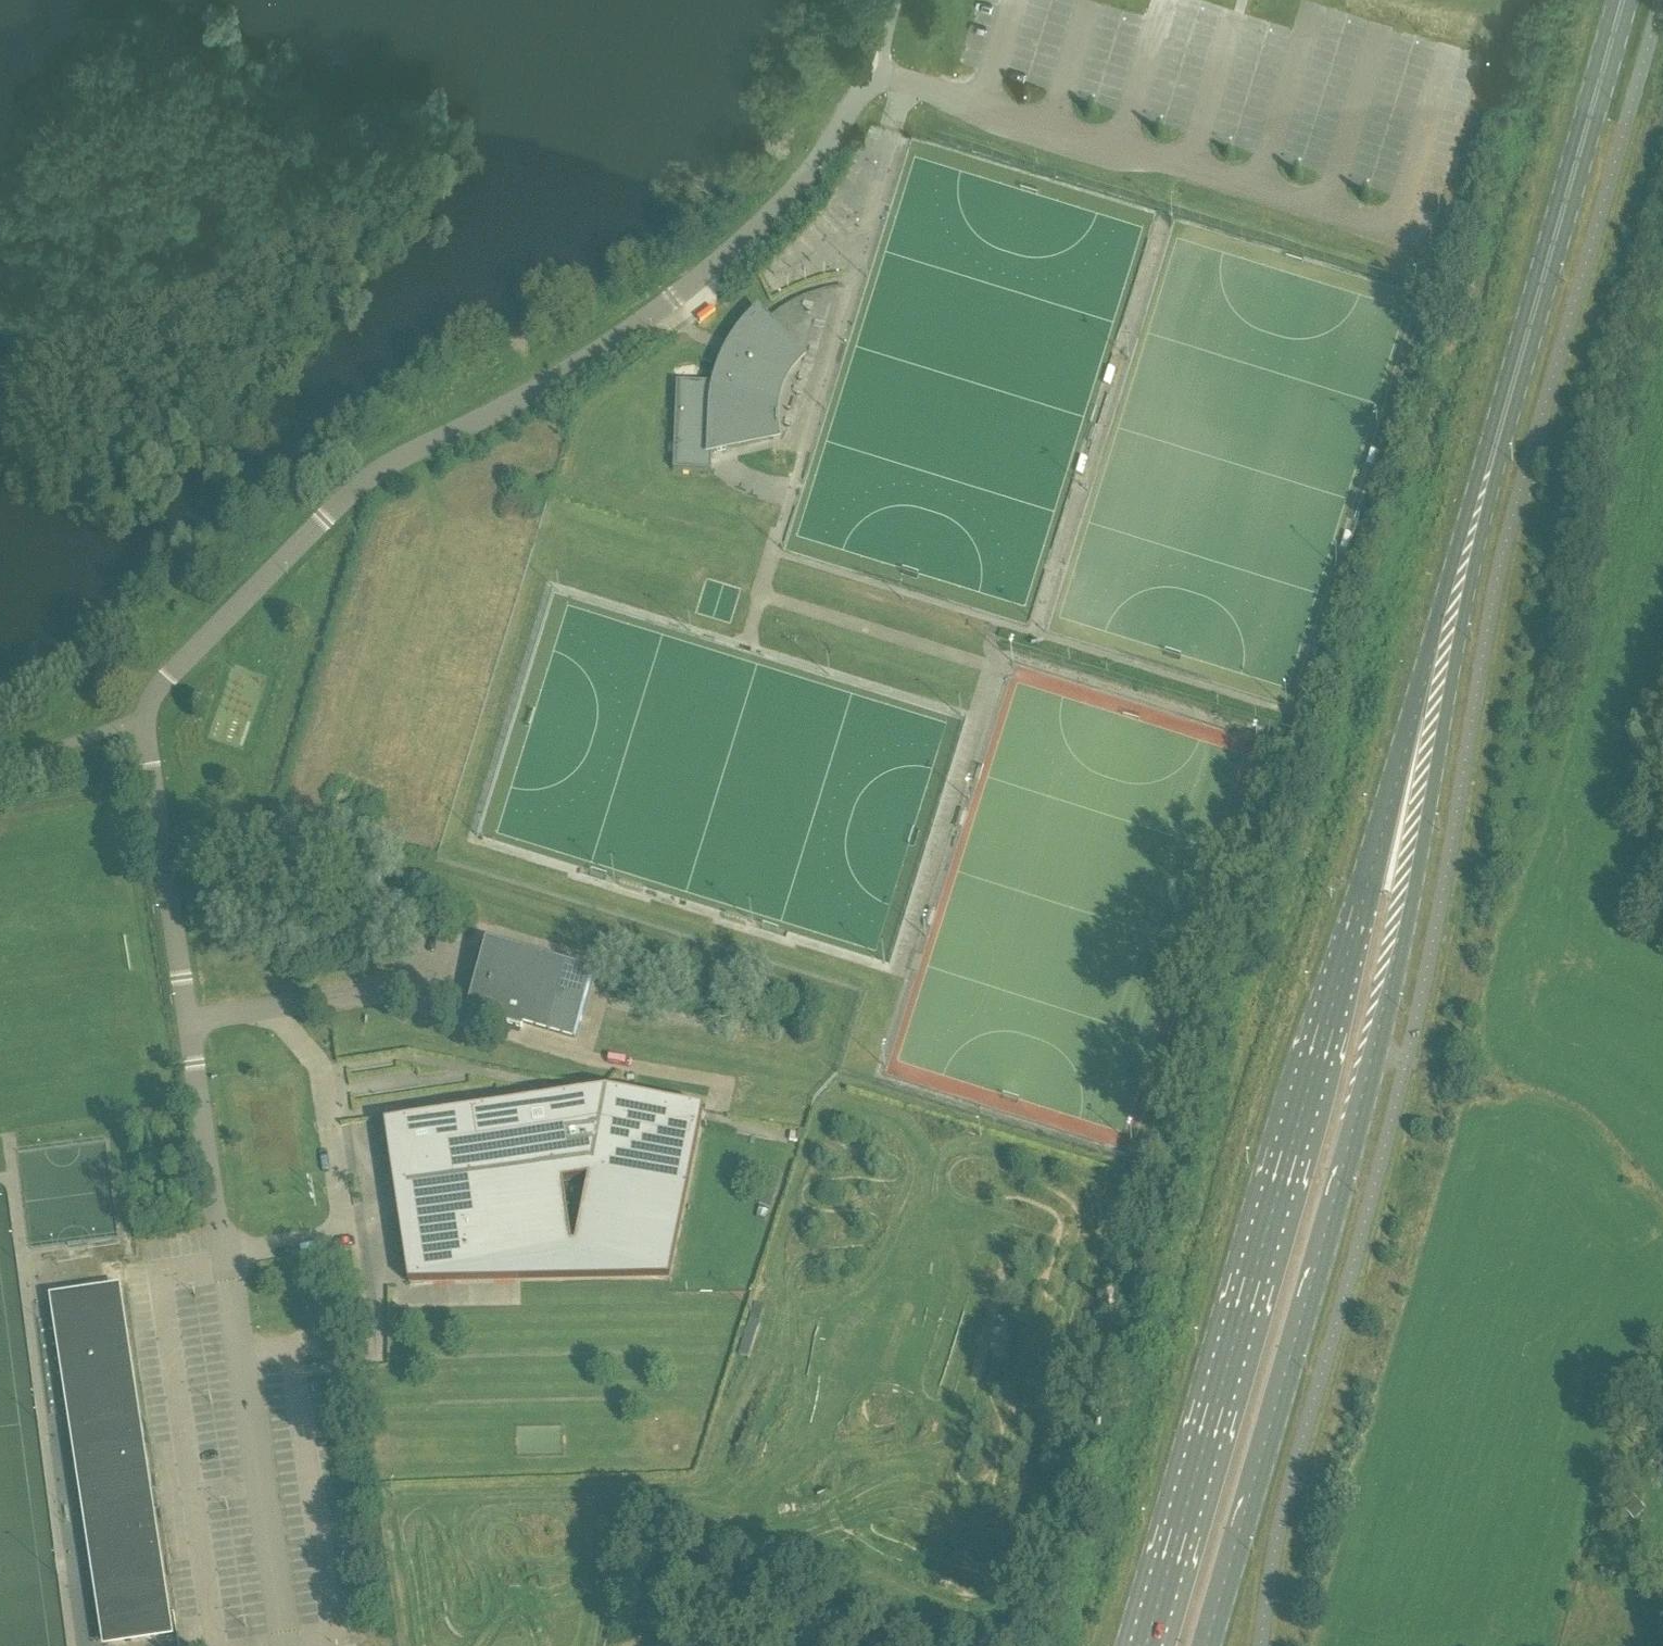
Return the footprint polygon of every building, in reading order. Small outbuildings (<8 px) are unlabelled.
[(715,385),(677,383),(673,471),(712,473),(712,453),(772,439),(770,428),(770,417),(771,405),(773,394),(777,384),(783,374),(789,365),(798,356),(766,322),(753,335),(743,349),(735,364),(729,380),(726,393),(715,390),(715,385)] [(575,1040),(592,981),(486,950),(469,1008),(506,1019),(505,1026),(522,1031),(524,1025),(575,1040)] [(701,1126),(704,1113),(608,1093),(387,1126),(410,1285),(574,1260),(669,1279),(701,1126)] [(797,1143),(799,1134),(791,1133),(790,1142),(797,1143)] [(503,1294),(504,1306),(520,1305),(519,1293),(503,1294)] [(754,1306),(749,1321),(758,1324),(763,1309),(754,1306)] [(121,1311),(57,1320),(84,1501),(148,1492),(121,1311)] [(103,1625),(167,1616),(151,1508),(87,1518),(103,1625)]
